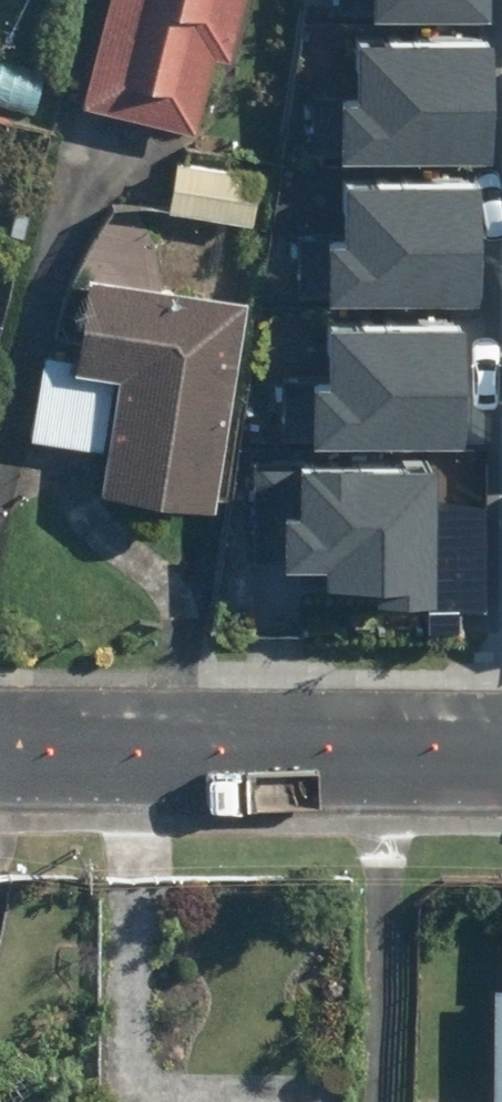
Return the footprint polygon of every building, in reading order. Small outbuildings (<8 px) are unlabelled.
[(234,0),(92,0),(68,106),(185,132),(200,64),(218,68),(234,0)] [(297,74),(296,135),(478,138),(479,21),(356,19),(355,75),(297,74)] [(286,212),(285,274),(467,276),(468,159),(345,157),(344,213),(286,212)] [(257,174),(167,163),(160,219),(251,230),(257,174)] [(235,299),(62,277),(51,360),(26,356),(16,432),(93,442),(86,502),(207,517),(235,299)] [(273,358),(272,420),(454,422),(455,305),(332,303),(331,359),(273,358)] [(247,439),(247,547),(294,546),(294,564),(369,565),(369,578),(425,578),(425,439),(247,439)] [(492,894),(491,987),(475,986),(473,1101),(501,1101),(501,894),(492,894)]
